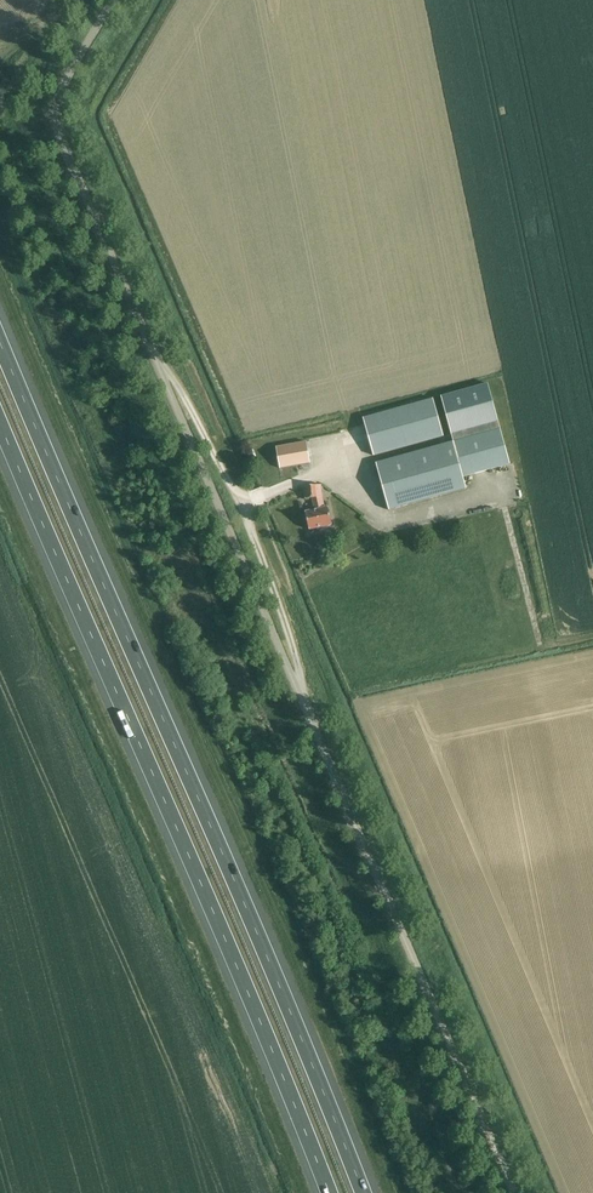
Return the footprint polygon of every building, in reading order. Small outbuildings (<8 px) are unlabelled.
[(455,442),(500,429),(487,384),(442,397),(455,442)] [(374,456),(444,436),(433,398),(363,418),(374,456)] [(500,429),(455,442),(465,477),(510,464),(500,429)] [(306,441),(276,447),(280,468),(310,463),(306,441)] [(466,489),(453,441),(376,463),(389,511),(466,489)] [(309,530),(321,527),(332,525),(328,508),(325,509),(321,494),(321,486),(304,487),(305,499),(312,498),(315,510),(305,512),(309,530)]
